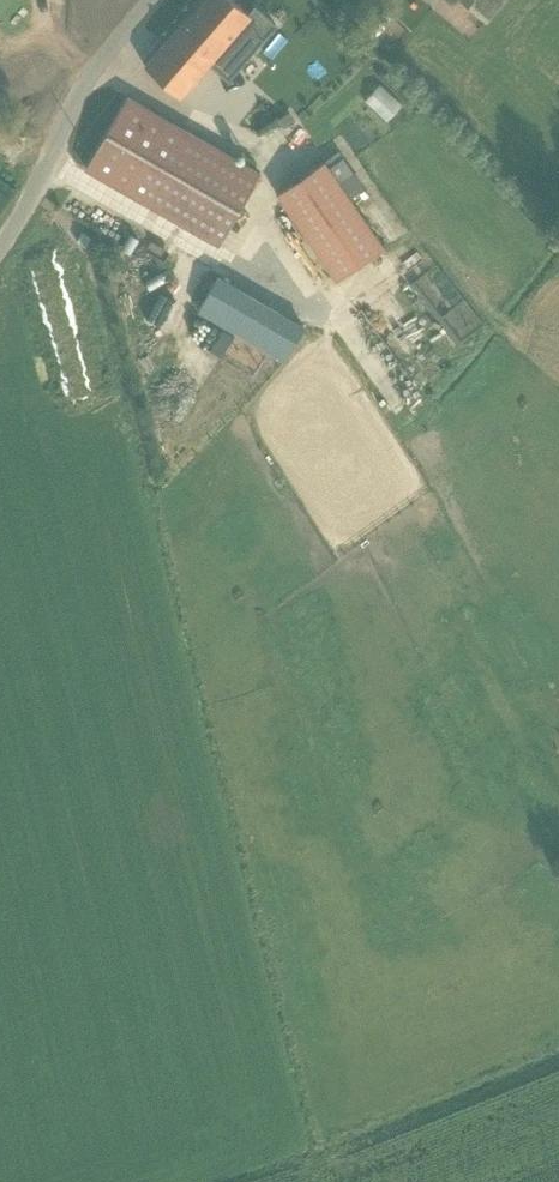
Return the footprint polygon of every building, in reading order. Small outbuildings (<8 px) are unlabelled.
[(228,81),(278,25),(254,4),(246,13),(232,0),(202,0),(144,66),(181,98),(210,65),(228,81)] [(490,18),(505,0),(468,0),(490,18)] [(350,96),(372,121),(385,109),(364,85),(350,96)] [(132,103),(92,171),(220,245),(260,177),(132,103)] [(275,148),(328,128),(321,109),(268,129),(275,148)] [(339,152),(278,193),(337,281),(385,249),(351,199),(365,189),(339,152)] [(219,277),(199,312),(283,360),(303,324),(219,277)] [(165,420),(179,390),(161,381),(154,396),(146,393),(139,408),(165,420)]
